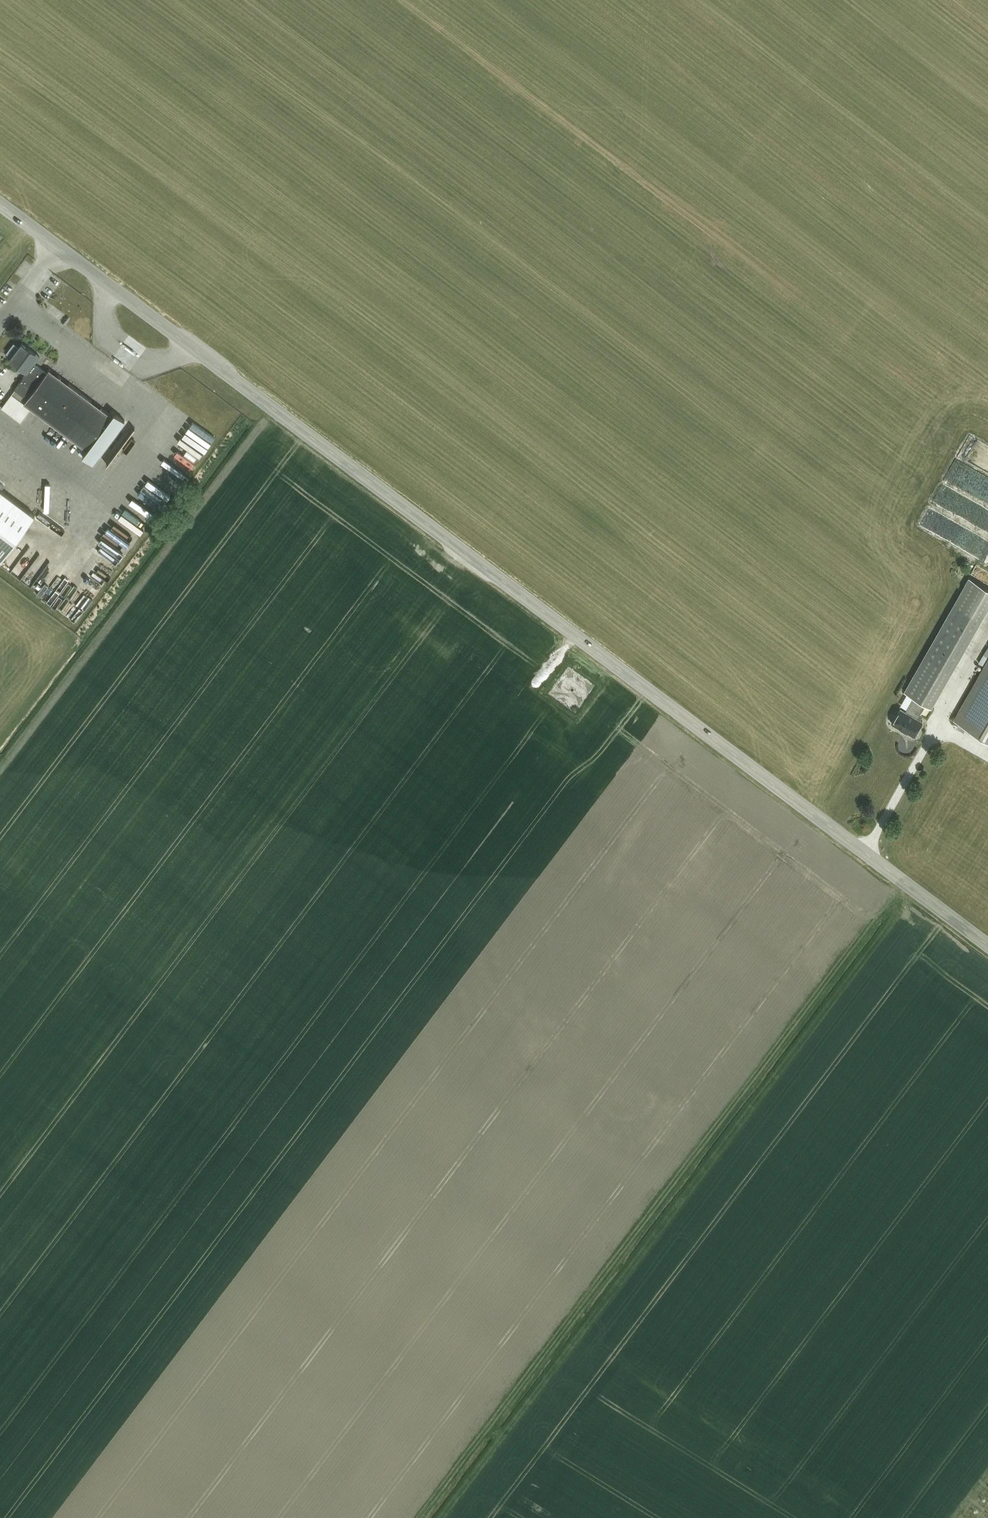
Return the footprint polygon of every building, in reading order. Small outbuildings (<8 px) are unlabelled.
[(14,342),(7,352),(12,356),(9,360),(26,372),(14,388),(27,398),(24,402),(31,407),(32,407),(87,448),(83,454),(94,462),(125,419),(111,409),(109,412),(49,368),(47,371),(34,362),(40,355),(22,342),(19,346),(14,342)] [(12,393),(9,396),(28,411),(31,407),(24,402),(12,393)] [(5,402),(2,406),(21,421),(24,417),(5,402)] [(192,471),(216,434),(178,408),(163,430),(181,442),(180,444),(176,441),(167,455),(192,471)] [(114,528),(136,543),(161,508),(163,509),(188,474),(164,457),(114,528)] [(35,514),(0,488),(0,561),(35,514)] [(124,560),(128,552),(114,545),(117,538),(109,534),(101,550),(124,560)] [(70,618),(79,621),(112,577),(111,568),(105,566),(103,571),(98,572),(96,578),(90,572),(88,573),(89,579),(86,578),(77,571),(74,576),(70,574),(50,560),(37,578),(36,571),(26,573),(23,576),(22,579),(52,602),(58,600),(57,594),(62,587),(70,589),(67,597),(60,598),(67,603),(65,609),(69,612),(70,618)] [(969,578),(904,691),(914,697),(906,711),(901,708),(892,723),(914,736),(923,721),(917,718),(926,703),(931,706),(987,605),(987,588),(969,578)] [(955,720),(987,739),(987,662),(955,720)] [(976,665),(971,674),(976,676),(980,668),(976,665)]
